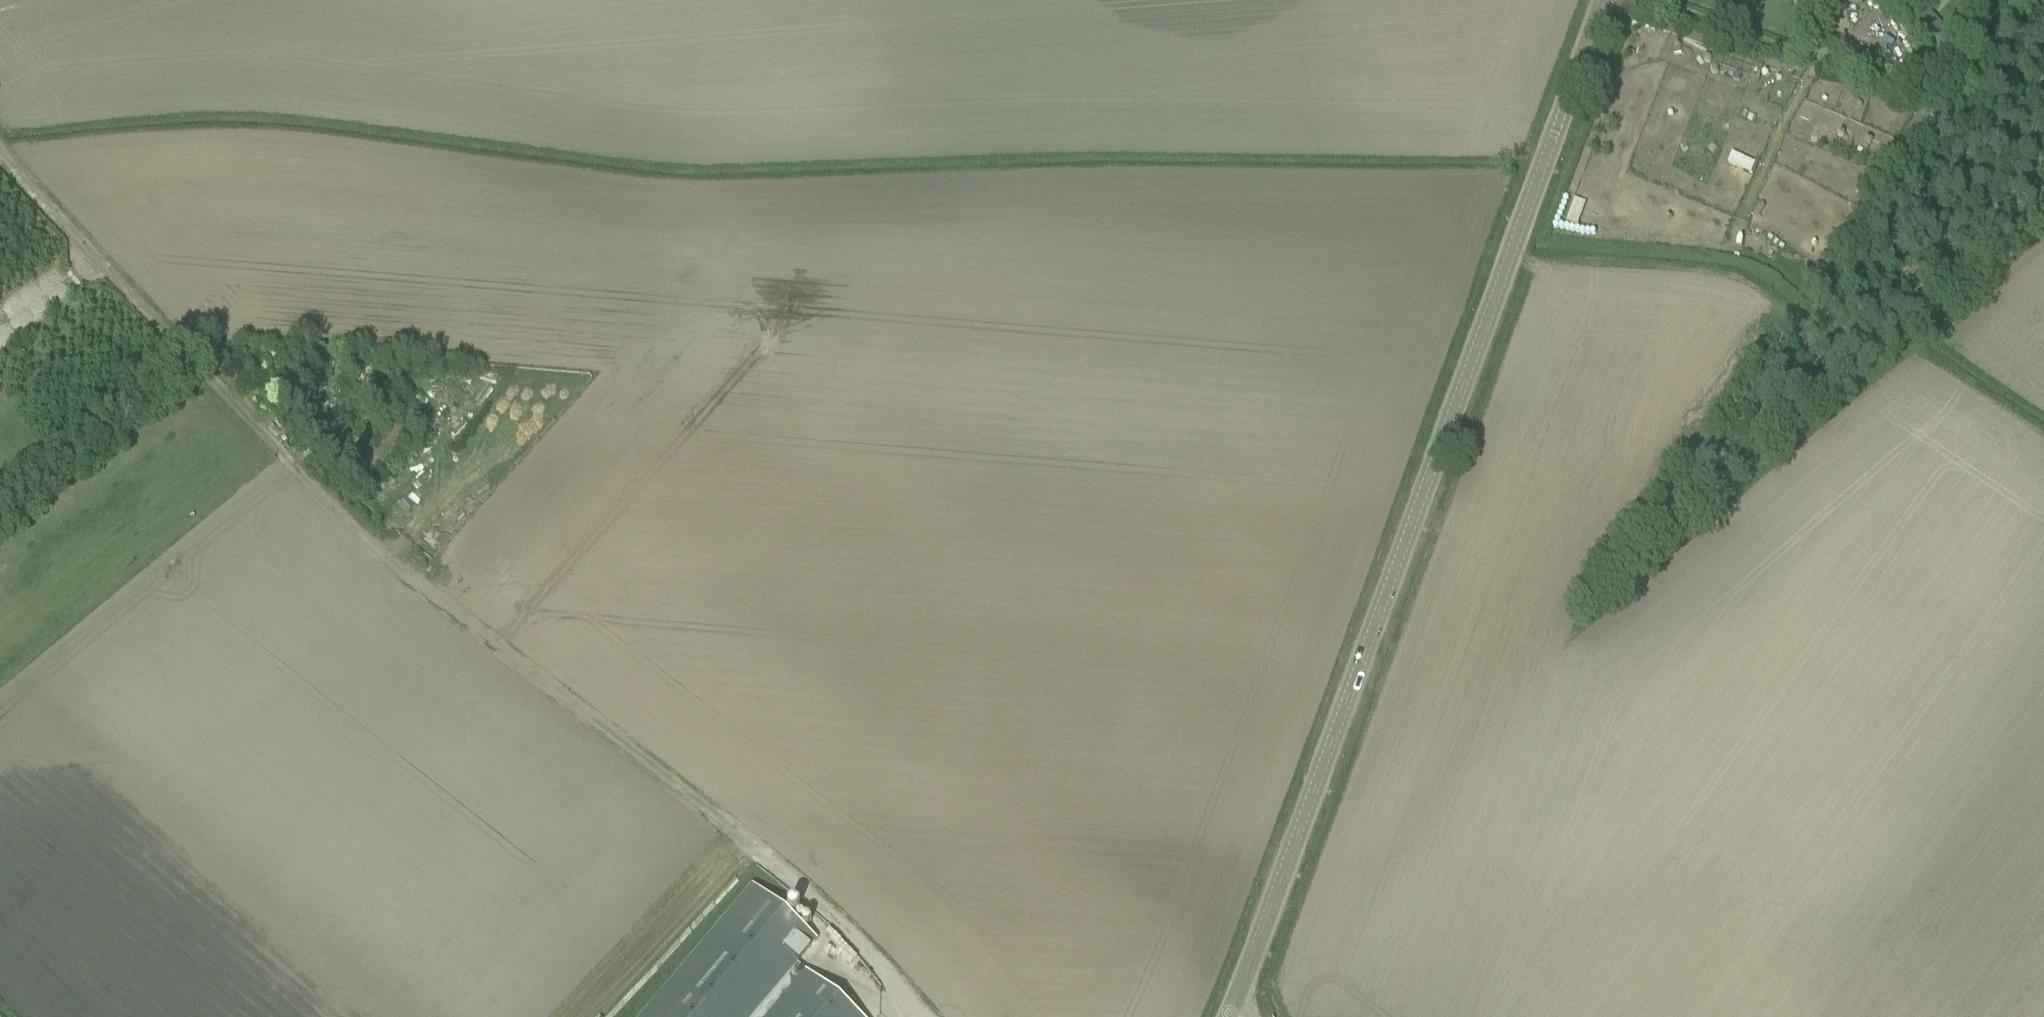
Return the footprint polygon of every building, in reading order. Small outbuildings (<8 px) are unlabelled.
[(1796,8),(1812,0),(1792,0),(1796,8)] [(1814,40),(1826,43),(1838,5),(1859,12),(1863,0),(1827,0),(1814,40)] [(1737,172),(1743,157),(1706,144),(1701,159),(1737,172)] [(435,380),(425,403),(448,413),(458,391),(435,380)] [(796,965),(816,941),(751,886),(671,981),(640,1016),(858,1016),(796,965)]
